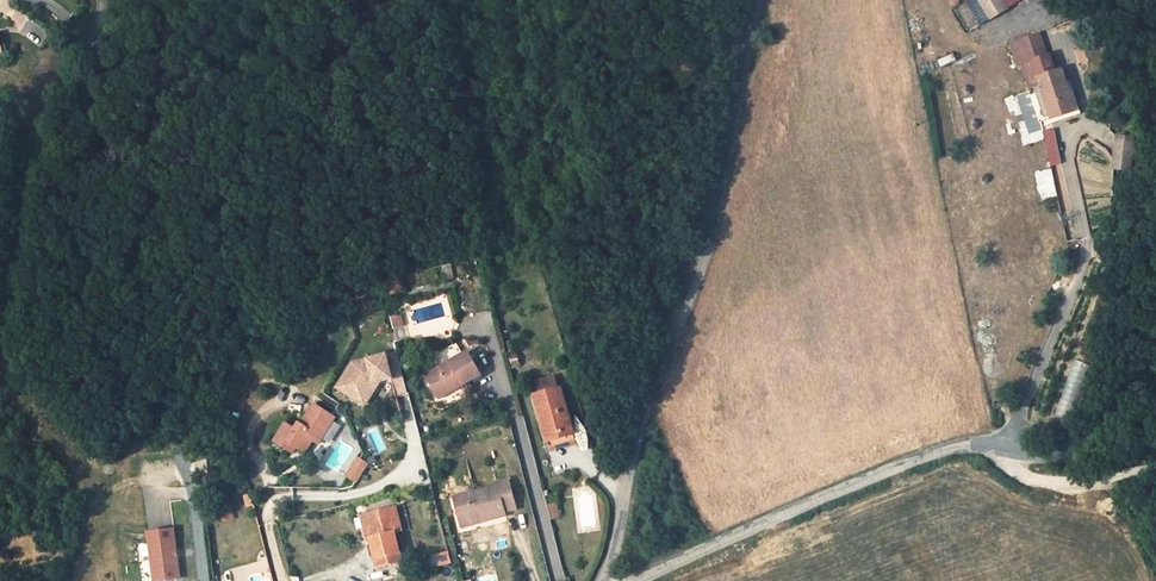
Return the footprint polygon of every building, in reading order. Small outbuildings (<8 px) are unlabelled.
[(1003,0),(968,0),(977,16),(1003,0)] [(21,34),(18,20),(2,24),(0,23),(0,40),(21,34)] [(1015,35),(1036,28),(1035,24),(1014,31),(1015,35)] [(1043,47),(1036,28),(1015,35),(1013,36),(1019,55),(1028,52),(1043,47)] [(1015,35),(1014,31),(1007,34),(1015,56),(1019,55),(1013,36),(1015,35)] [(1051,63),(1046,46),(1043,47),(1028,52),(1034,69),(1037,77),(1047,110),(1072,102),(1058,61),(1051,63)] [(1028,80),(1037,77),(1034,69),(1028,52),(1019,55),(1027,80),(1028,80)] [(953,54),(937,61),(940,67),(956,60),(953,54)] [(1025,83),(1013,87),(1026,126),(1038,122),(1035,114),(1025,83)] [(1110,160),(1128,162),(1132,130),(1112,128),(1111,151),(1110,160)] [(1054,177),(1047,179),(1050,195),(1058,193),(1054,177)] [(454,265),(443,266),(444,280),(454,279),(454,265)] [(389,297),(403,292),(400,280),(386,285),(389,297)] [(400,311),(393,314),(397,326),(406,322),(400,311)] [(519,343),(517,331),(511,333),(513,344),(519,343)] [(462,386),(465,390),(485,378),(472,355),(466,358),(460,347),(443,356),(450,368),(431,379),(442,397),(462,386)] [(346,380),(361,391),(369,387),(377,376),(386,374),(408,371),(402,349),(361,359),(346,380)] [(510,353),(512,368),(521,367),(519,351),(510,353)] [(1071,420),(1090,365),(1074,360),(1055,415),(1071,420)] [(370,397),(386,374),(377,376),(369,387),(361,391),(370,397)] [(540,396),(536,397),(551,449),(578,441),(562,390),(559,391),(556,381),(538,386),(540,396)] [(294,415),(283,432),(292,438),(295,433),(298,434),(305,439),(313,444),(321,432),(324,427),(329,430),(343,409),(322,396),(309,416),(307,415),(303,421),(294,415)] [(326,435),(329,430),(324,427),(321,432),(326,435)] [(292,438),(301,445),(305,439),(298,434),(295,433),(292,438)] [(371,452),(362,446),(353,459),(362,465),(371,452)] [(338,474),(344,464),(334,458),(328,468),(338,474)] [(350,464),(359,470),(362,465),(353,459),(350,464)] [(494,484),(452,495),(458,517),(479,513),(480,519),(502,513),(501,509),(512,507),(504,478),(493,480),(494,484)] [(550,498),(553,512),(561,510),(557,496),(550,498)] [(391,511),(368,518),(375,544),(371,545),(379,573),(404,566),(395,538),(398,536),(391,511)] [(566,578),(551,520),(540,523),(556,580),(557,580),(566,578)] [(175,552),(171,522),(146,525),(152,573),(177,571),(175,552)] [(442,565),(451,564),(450,552),(440,553),(442,565)] [(469,571),(472,580),(481,580),(478,569),(469,571)]
